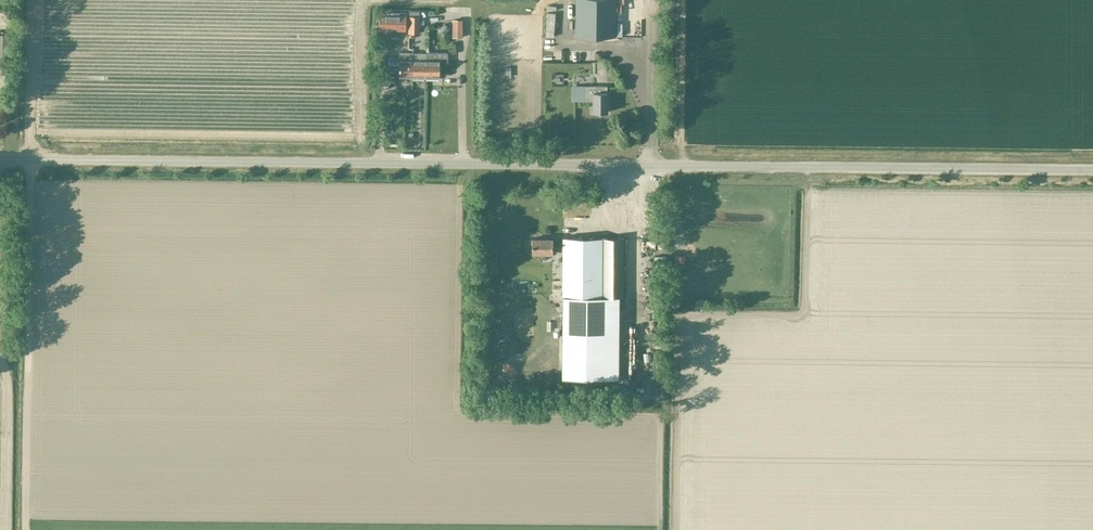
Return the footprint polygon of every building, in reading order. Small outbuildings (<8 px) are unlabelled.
[(576,37),(614,37),(615,0),(576,0),(576,37)] [(417,14),(406,14),(406,33),(417,33),(417,14)] [(543,15),(543,35),(551,35),(552,15),(543,15)] [(406,16),(380,16),(380,31),(406,31),(406,16)] [(462,38),(462,20),(452,20),(452,38),(462,38)] [(439,35),(446,36),(447,26),(440,25),(439,35)] [(412,77),(413,53),(399,53),(399,77),(412,77)] [(426,77),(426,61),(419,61),(418,53),(413,53),(412,77),(426,77)] [(439,78),(439,64),(448,64),(448,53),(426,53),(426,61),(426,77),(439,78)] [(607,86),(597,86),(583,86),(583,102),(592,102),(592,112),(606,113),(607,93),(607,86)] [(601,295),(601,238),(562,238),(562,241),(551,241),(551,239),(531,239),(531,253),(551,254),(551,251),(562,251),(562,295),(601,295)] [(601,238),(601,295),(601,297),(623,297),(623,238),(601,238)] [(610,379),(610,297),(601,297),(601,295),(562,295),(563,379),(610,379)]
